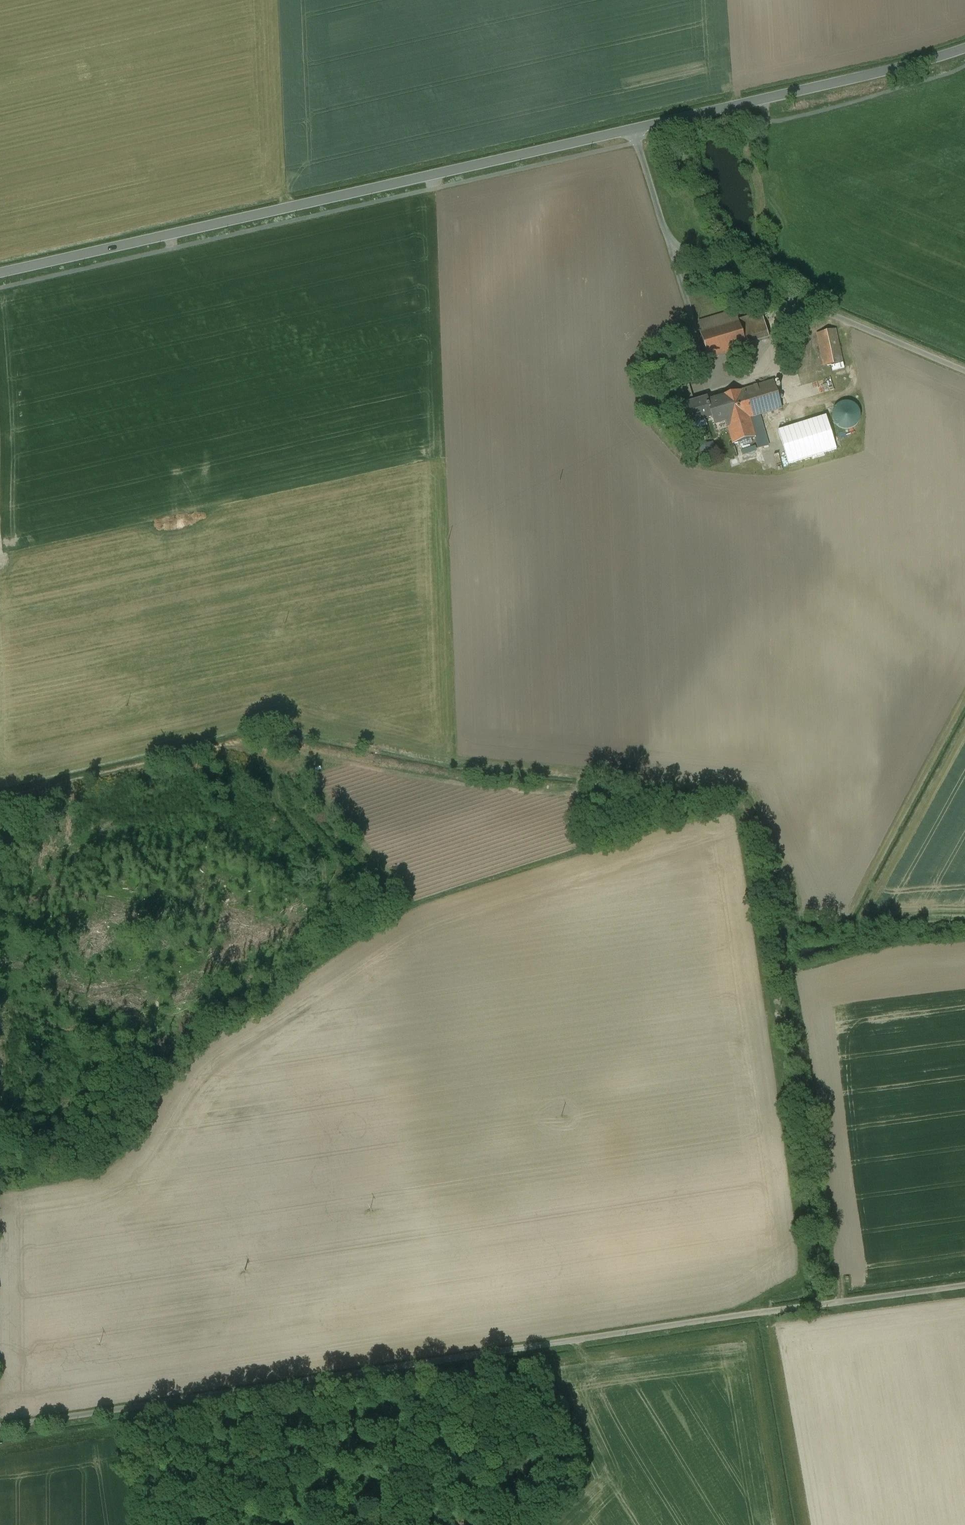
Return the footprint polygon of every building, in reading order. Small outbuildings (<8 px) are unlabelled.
[(736,311),(698,322),(708,359),(770,341),(762,314),(738,320),(736,311)] [(835,329),(818,333),(825,366),(843,363),(835,329)] [(720,398),(709,402),(713,417),(715,425),(727,421),(733,444),(755,438),(758,449),(768,446),(760,415),(783,409),(774,381),(720,397),(720,398)] [(681,406),(685,406),(685,405),(695,402),(690,385),(676,389),(681,406)] [(690,424),(713,417),(709,402),(708,398),(695,402),(685,405),(685,406),(690,424)] [(839,428),(843,429),(847,430),(851,429),(855,427),(857,425),(860,421),(861,417),(860,413),(859,410),(857,406),(854,404),(850,402),(846,402),(842,403),(839,404),(836,407),(834,410),(833,414),(833,418),(834,422),(836,425),(839,428)] [(785,418),(771,422),(783,461),(797,456),(785,418)] [(713,443),(701,447),(703,456),(716,452),(713,443)]
